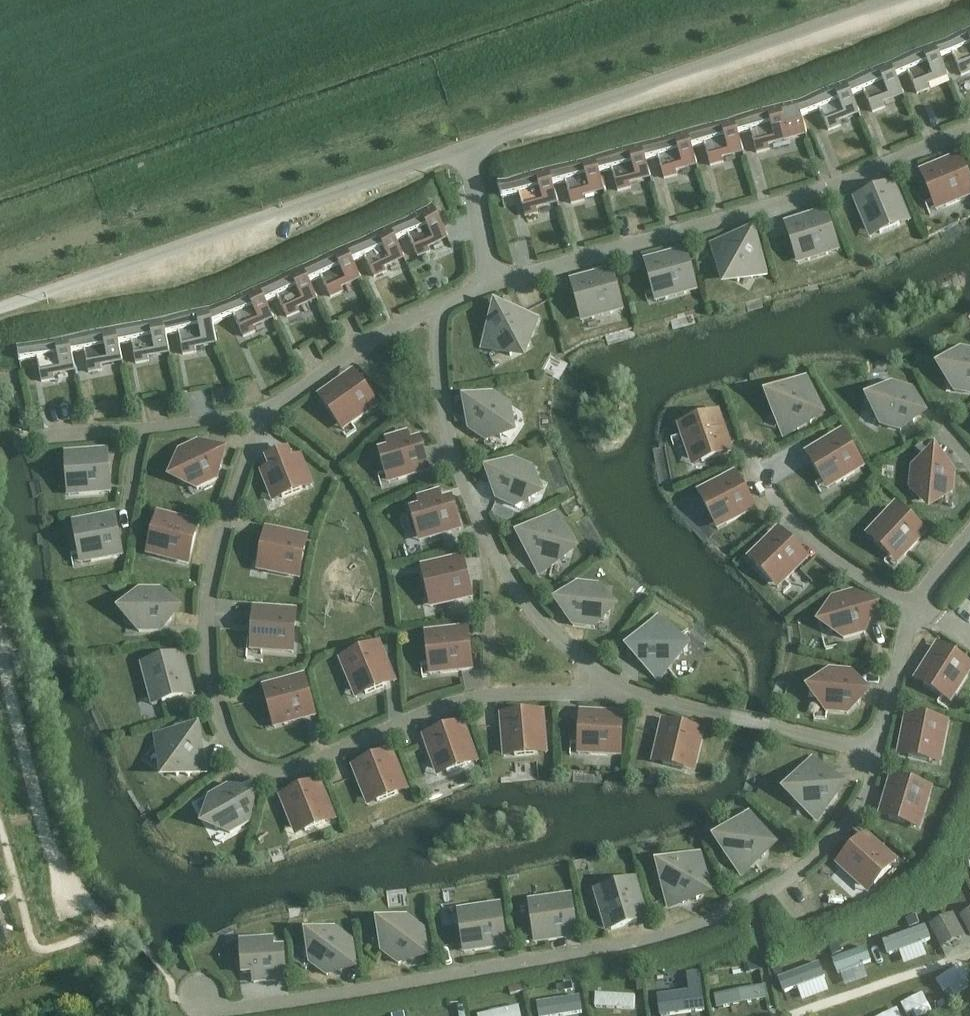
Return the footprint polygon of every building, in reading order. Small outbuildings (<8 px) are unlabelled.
[(940,58),(951,54),(961,76),(969,72),(969,29),(933,44),(939,59),(940,58)] [(948,77),(940,58),(939,59),(933,44),(889,63),(895,77),(896,77),(907,72),(917,94),(929,89),(927,85),(948,77)] [(903,95),(896,77),(895,77),(889,63),(845,81),(848,88),(851,95),(863,90),(872,113),(884,108),(883,104),(903,95)] [(851,95),(848,88),(845,81),(798,101),(797,101),(803,115),(819,109),(828,131),(840,126),(838,122),(859,114),(851,95)] [(801,116),(803,115),(797,101),(733,118),(737,134),(738,133),(750,130),(756,153),(769,150),(768,146),(806,135),(801,116)] [(743,153),(738,133),(737,134),(733,118),(687,131),(691,146),(692,146),(704,143),(710,166),(723,162),(722,159),(743,153)] [(697,165),(692,146),(691,146),(687,131),(640,144),(645,159),(657,155),(664,179),(676,175),(675,171),(697,165)] [(651,178),(645,159),(640,144),(594,156),(598,172),(599,172),(611,168),(617,191),(630,188),(629,184),(651,178)] [(604,191),(599,172),(598,172),(594,156),(548,169),(552,184),(553,184),(565,181),(571,204),(584,200),(583,197),(604,191)] [(966,198),(962,189),(969,186),(969,183),(963,165),(953,169),(949,160),(930,168),(933,177),(924,181),(933,201),(942,197),(946,207),(966,198)] [(558,204),(553,184),(552,184),(548,169),(497,183),(501,198),(518,193),(525,217),(537,213),(536,209),(558,204)] [(880,234),(900,226),(896,216),(905,212),(896,193),(887,197),(883,187),(863,196),(867,205),(858,209),(866,229),(876,225),(880,234)] [(395,241),(396,240),(407,235),(417,257),(429,251),(428,248),(448,238),(433,206),(389,226),(395,241)] [(808,261),(828,254),(825,244),(835,241),(828,221),(818,224),(815,214),(795,221),(798,231),(788,234),(795,254),(805,251),(808,261)] [(404,258),(396,240),(395,241),(389,226),(345,246),(352,261),(364,255),(374,277),(386,271),(384,268),(404,258)] [(719,272),(738,283),(743,274),(751,279),(762,260),(753,255),(758,247),(739,236),(734,245),(725,240),(715,259),(724,264),(719,272)] [(361,279),(352,261),(345,246),(302,266),(308,281),(309,281),(320,275),(330,297),(342,291),(341,288),(361,279)] [(665,299),(686,293),(684,284),(693,281),(688,260),(678,263),(675,253),(654,259),(657,268),(647,271),(653,292),(663,289),(665,299)] [(317,299),(309,281),(308,281),(302,266),(258,287),(265,301),(277,295),(286,317),(298,312),(297,308),(317,299)] [(592,319),(612,313),(610,304),(619,301),(614,280),(604,283),(601,273),(581,279),(583,288),(574,291),(579,312),(589,309),(592,319)] [(274,319),(265,301),(258,287),(211,308),(209,309),(212,325),(213,325),(233,315),(243,337),(255,332),(253,328),(274,319)] [(217,344),(213,325),(212,325),(209,309),(162,318),(165,333),(166,333),(178,331),(182,354),(195,352),(195,348),(217,344)] [(510,356),(529,346),(524,337),(533,333),(523,314),(514,318),(509,310),(490,320),(495,329),(486,333),(496,352),(505,348),(510,356)] [(170,353),(166,333),(165,333),(162,318),(115,327),(118,342),(131,340),(135,363),(148,361),(148,357),(170,353)] [(122,362),(118,342),(115,327),(68,336),(71,351),(83,349),(88,373),(101,370),(100,366),(122,362)] [(75,371),(71,351),(68,336),(16,346),(19,362),(37,358),(41,382),(54,379),(53,376),(75,371)] [(969,394),(969,352),(960,350),(959,360),(949,359),(946,380),(955,381),(954,391),(969,394)] [(351,424),(368,412),(363,404),(371,398),(358,380),(350,386),(344,378),(327,390),(333,398),(324,404),(337,422),(345,416),(351,424)] [(777,423),(797,430),(801,421),(810,425),(818,404),(809,401),(812,392),(792,384),(788,393),(779,389),(771,410),(781,413),(777,423)] [(913,424),(919,403),(909,400),(912,390),(891,385),(889,394),(879,392),(873,412),(883,415),(880,425),(901,431),(903,421),(913,424)] [(501,438),(513,420),(504,415),(510,406),(492,394),(486,403),(478,397),(466,415),(474,421),(469,429),(487,441),(492,433),(501,438)] [(702,462),(722,455),(719,446),(728,443),(721,422),(712,426),(708,416),(688,423),(691,433),(682,436),(689,456),(698,453),(702,462)] [(398,480),(419,474),(416,464),(426,461),(419,441),(410,443),(407,434),(386,440),(389,450),(379,452),(386,473),(395,470),(398,480)] [(836,484),(854,473),(849,464),(858,459),(846,440),(838,446),(833,437),(814,448),(819,457),(811,462),(822,481),(831,475),(836,484)] [(174,465),(183,484),(192,480),(197,489),(216,480),(212,471),(221,467),(212,447),(203,451),(198,442),(179,452),(183,461),(174,465)] [(282,498),(302,490),(299,481),(308,477),(300,457),(291,461),(287,451),(267,459),(271,468),(261,472),(269,492),(279,488),(282,498)] [(78,494),(100,493),(99,483),(109,482),(108,461),(98,462),(97,452),(76,453),(76,463),(66,464),(68,485),(78,484),(78,494)] [(919,500),(940,502),(941,492),(951,493),(953,472),(943,471),(944,461),(923,459),(922,469),(912,468),(910,489),(920,490),(919,500)] [(496,499),(516,507),(520,498),(529,502),(538,482),(528,479),(532,469),(513,461),(509,470),(499,466),(491,485),(500,490),(496,499)] [(726,524),(745,515),(741,506),(750,501),(740,482),(731,487),(726,478),(707,488),(712,496),(703,501),(713,520),(721,516),(726,524)] [(429,539),(450,533),(447,523),(457,520),(451,500),(441,502),(439,493),(418,499),(421,508),(411,511),(417,532),(427,529),(429,539)] [(904,556),(919,540),(912,534),(918,526),(903,511),(896,519),(888,512),(874,528),(881,535),(874,542),(890,557),(897,549),(904,556)] [(157,556),(178,562),(181,552),(190,555),(196,534),(186,531),(188,522),(168,516),(165,526),(155,523),(150,544),(160,547),(157,556)] [(91,562),(112,558),(110,548),(120,546),(116,525),(106,527),(104,517),(83,521),(85,531),(75,532),(79,554),(89,552),(91,562)] [(532,561),(552,567),(555,557),(565,560),(570,539),(560,536),(563,527),(542,521),(539,531),(530,528),(524,549),(534,552),(532,561)] [(268,572),(289,576),(291,567),(301,569),(305,548),(295,546),(297,536),(276,531),(274,541),(264,539),(260,560),(270,562),(268,572)] [(785,581),(800,566),(793,559),(800,552),(785,536),(778,543),(771,536),(755,551),(762,558),(755,565),(770,581),(777,574),(785,581)] [(441,605),(462,601),(460,591),(469,589),(465,567),(455,570),(452,560),(431,565),(434,575),(424,577),(429,598),(439,596),(441,605)] [(573,626),(594,628),(595,618),(605,619),(608,598),(598,597),(599,587),(577,584),(576,594),(566,593),(564,615),(574,616),(573,626)] [(139,632),(161,632),(161,622),(171,622),(171,600),(161,600),(161,590),(139,590),(139,600),(129,600),(129,622),(139,622),(139,632)] [(843,639),(864,633),(861,623),(871,621),(865,600),(855,603),(853,593),(832,599),(835,608),(825,611),(831,632),(840,629),(843,639)] [(261,651),(283,652),(283,642),(293,643),(295,621),(285,621),(286,611),(264,609),(263,619),(253,618),(252,640),(262,641),(261,651)] [(647,670),(669,670),(669,660),(679,660),(679,638),(669,638),(669,628),(647,628),(647,638),(637,638),(637,660),(647,660),(647,670)] [(440,673),(462,671),(460,661),(470,660),(468,639),(458,640),(457,630),(436,632),(437,642),(427,643),(429,665),(439,663),(440,673)] [(365,694),(385,686),(381,677),(391,673),(382,653),(373,657),(369,648),(349,656),(353,665),(344,669),(352,689),(361,685),(365,694)] [(923,685),(942,697),(947,688),(955,694),(967,675),(959,670),(964,662),(946,650),(940,658),(932,653),(920,671),(929,677),(923,685)] [(145,674),(150,695),(160,693),(162,702),(183,697),(181,687),(190,685),(185,664),(175,666),(173,657),(152,662),(154,672),(145,674)] [(826,712),(847,714),(848,704),(858,704),(860,683),(850,682),(851,672),(829,670),(828,680),(818,680),(817,701),(827,702),(826,712)] [(284,725),(305,719),(302,709),(312,707),(306,686),(297,689),(294,679),(273,685),(276,694),(266,697),(272,718),(281,715),(284,725)] [(515,756),(536,755),(535,745),(545,744),(543,722),(533,723),(532,713),(511,715),(512,725),(502,726),(504,747),(514,746),(515,756)] [(588,754),(610,756),(610,746),(621,746),(622,725),(612,724),(612,714),(591,713),(590,723),(580,722),(579,744),(589,744),(588,754)] [(908,757),(929,761),(931,752),(941,753),(945,732),(935,730),(937,721),(916,716),(914,726),(904,724),(900,745),(910,747),(908,757)] [(663,765),(684,769),(686,760),(696,762),(700,741),(691,739),(693,729),(672,724),(670,734),(660,731),(655,753),(665,755),(663,765)] [(447,773),(467,766),(464,756),(473,753),(466,733),(457,736),(453,726),(433,734),(436,743),(427,746),(434,767),(443,763),(447,773)] [(159,763),(177,776),(182,768),(191,774),(203,757),(195,751),(201,743),(184,730),(178,738),(170,732),(157,749),(165,755),(159,763)] [(377,802),(397,794),(394,785),(403,781),(395,761),(386,765),(382,756),(362,763),(366,773),(356,776),(364,796),(374,793),(377,802)] [(805,811),(826,809),(826,799),(836,799),(834,777),(824,778),(823,768),(802,769),(803,779),(793,780),(794,801),(804,801),(805,811)] [(889,819),(909,826),(912,816),(922,819),(928,798),(918,795),(921,786),(901,779),(898,789),(888,786),(882,807),(891,810),(889,819)] [(305,832),(325,824),(322,814),(331,811),(323,791),(313,794),(310,785),(290,793),(293,803),(284,806),(292,826),(301,823),(305,832)] [(206,811),(216,830),(225,825),(230,834),(248,823),(244,814),(252,809),(242,791),(233,795),(228,787),(209,797),(214,806),(206,811)] [(732,863),(753,866),(754,856),(764,857),(767,836),(757,835),(758,825),(736,822),(735,832),(725,831),(723,852),(733,853),(732,863)] [(844,871),(860,886),(867,878),(874,885),(888,869),(881,862),(888,855),(872,840),(865,848),(858,841),(843,857),(851,864),(844,871)] [(664,893),(683,904),(688,895),(696,900),(707,882),(698,877),(703,868),(685,857),(680,866),(671,861),(660,880),(669,885),(664,893)] [(598,901),(604,922),(613,919),(616,929),(637,922),(634,913),(644,910),(638,889),(628,892),(625,882),(604,888),(607,898),(598,901)] [(531,912),(534,933),(543,932),(545,942),(566,939),(565,929),(575,927),(572,906),(562,907),(560,897),(539,900),(541,910),(531,912)] [(460,921),(463,943),(473,941),(474,951),(495,948),(494,938),(504,936),(501,915),(491,917),(489,907),(468,910),(469,920),(460,921)] [(962,918),(969,934),(969,914),(962,918)] [(915,915),(905,918),(909,928),(919,925),(915,915)] [(958,915),(935,927),(947,950),(969,939),(958,915)] [(381,951),(399,964),(405,956),(413,962),(425,945),(417,939),(423,931),(406,918),(400,926),(392,920),(379,937),(387,943),(381,951)] [(310,963),(327,976),(333,968),(341,974),(354,956),(346,950),(352,942),(334,929),(328,937),(320,932),(308,949),(316,955),(310,963)] [(866,958),(886,950),(878,930),(858,938),(866,958)] [(241,952),(243,974),(253,973),(254,983),(275,982),(274,972),(284,971),(283,949),(273,950),(272,940),(251,941),(251,951),(241,952)] [(838,944),(828,948),(831,958),(842,954),(838,944)] [(756,962),(743,964),(745,974),(758,971),(756,962)] [(778,964),(771,967),(775,979),(783,976),(778,964)] [(719,992),(763,985),(761,971),(716,979),(719,992)] [(698,973),(685,974),(688,994),(700,992),(698,973)] [(572,983),(560,985),(562,992),(573,990),(572,983)] [(519,988),(508,990),(509,996),(520,993),(519,988)] [(527,1006),(523,993),(481,1003),(485,1015),(486,1015),(527,1006)] [(873,1007),(876,1015),(910,1015),(903,997),(873,1007)] [(943,1000),(938,1003),(941,1009),(946,1006),(943,1000)] [(960,1004),(948,1010),(951,1015),(966,1015),(960,1004)] [(460,1008),(430,1015),(462,1015),(460,1008)]
